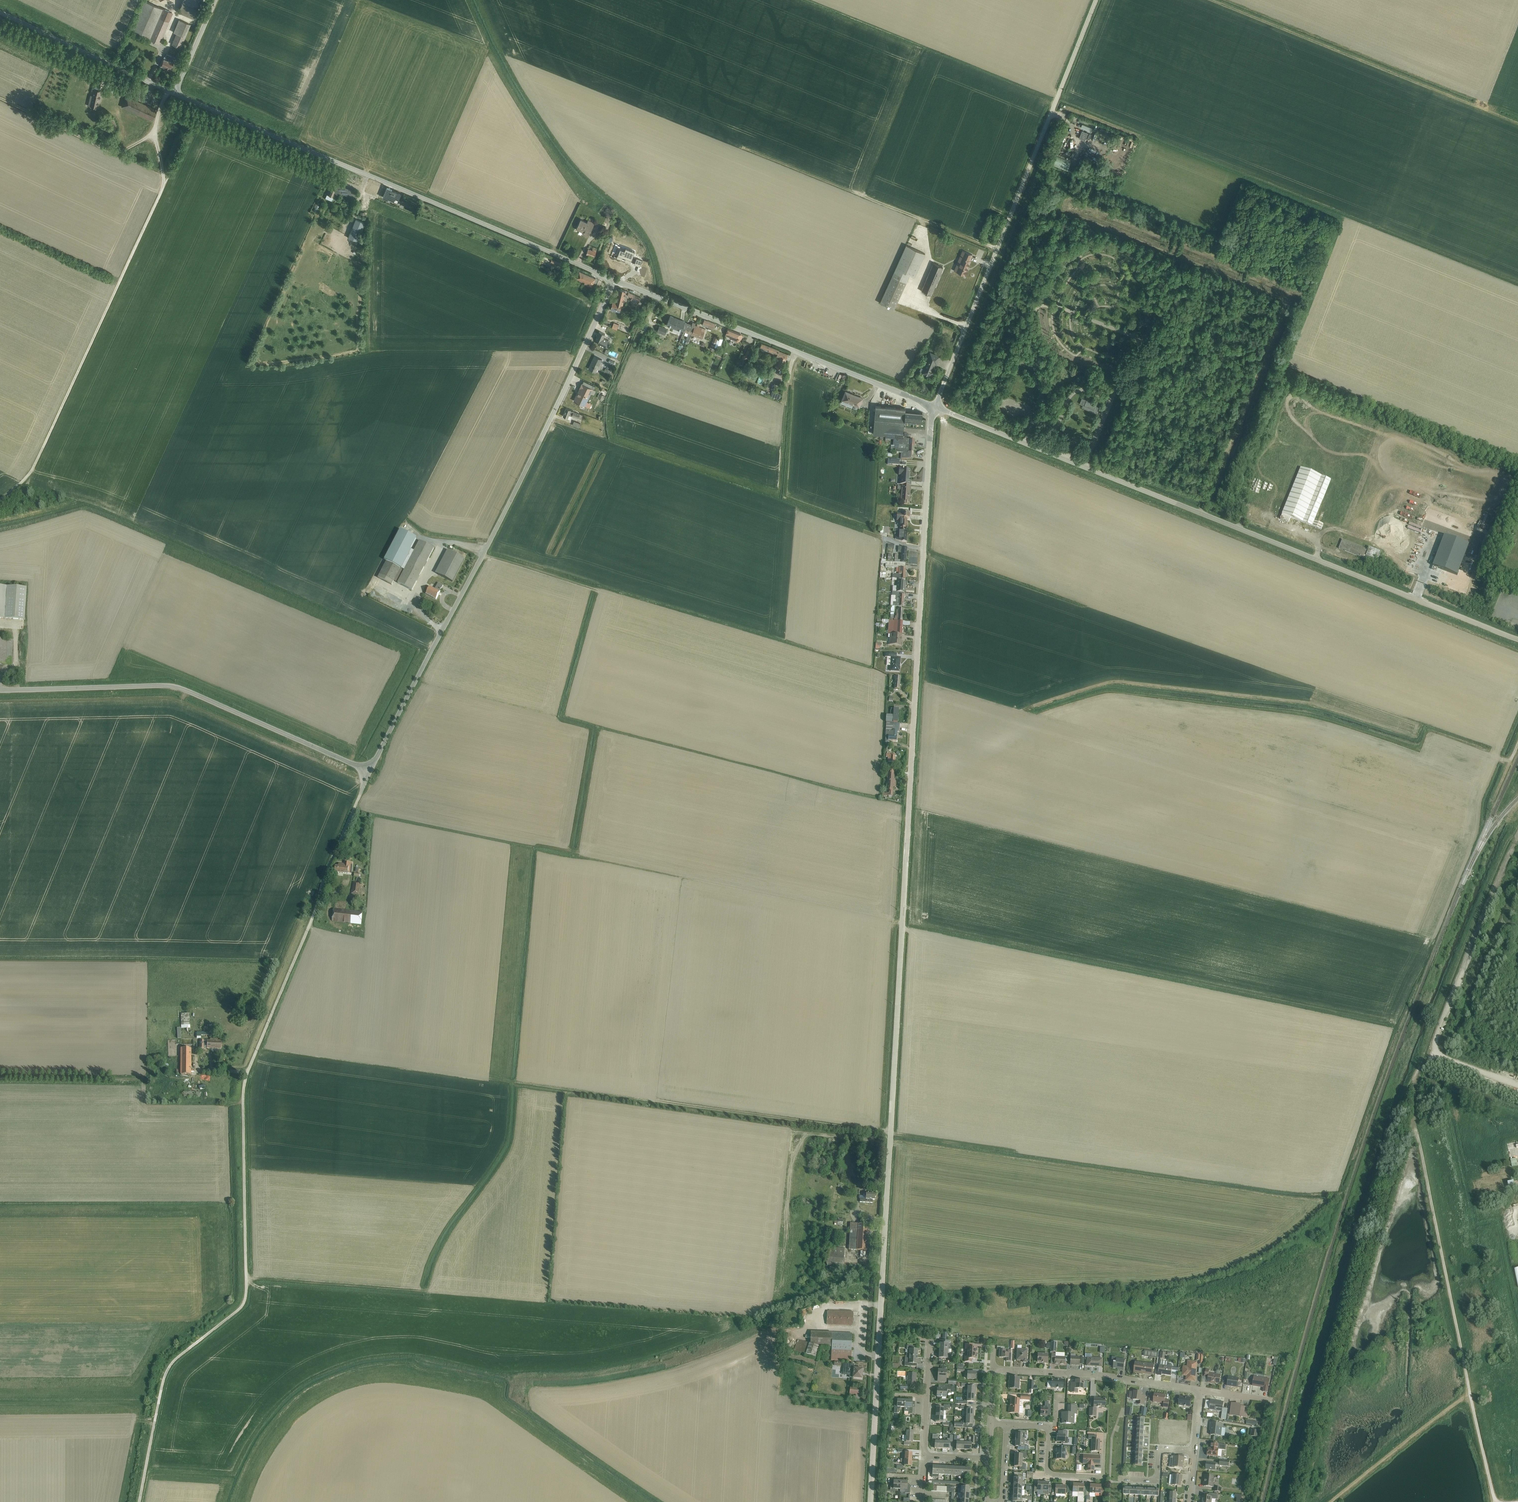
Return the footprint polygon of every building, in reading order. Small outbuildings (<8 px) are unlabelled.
[(144,0),(131,31),(150,39),(149,39),(160,43),(173,12),(163,8),(144,0)] [(192,0),(183,0),(178,11),(193,17),(199,3),(192,0)] [(176,33),(172,44),(180,47),(190,24),(179,19),(173,32),(176,33)] [(165,57),(161,66),(165,67),(165,68),(169,70),(169,69),(171,66),(172,67),(175,58),(166,54),(165,57)] [(93,89),(93,93),(92,95),(90,95),(88,106),(98,108),(102,91),(100,91),(93,89)] [(126,96),(121,107),(152,120),(157,110),(126,96)] [(1079,138),(1085,140),(1088,133),(1082,131),(1079,138)] [(339,182),(333,180),(325,198),(332,201),(333,197),(337,199),(339,193),(342,187),(338,185),(339,182)] [(371,181),(369,185),(371,186),(370,187),(376,190),(375,192),(378,193),(382,186),(371,181)] [(342,187),(339,193),(353,198),(355,192),(342,187)] [(392,189),(387,187),(383,197),(397,203),(402,193),(392,189)] [(402,199),(400,203),(410,207),(412,203),(402,199)] [(581,219),(576,229),(584,233),(583,234),(588,237),(595,222),(594,222),(595,220),(590,218),(589,219),(588,219),(587,222),(581,219)] [(365,223),(355,219),(348,238),(357,241),(365,223)] [(906,245),(880,303),(894,309),(910,274),(915,277),(925,253),(906,245)] [(588,249),(586,254),(594,256),(597,248),(593,247),(592,250),(588,249)] [(624,247),(621,255),(634,259),(634,262),(642,265),(645,255),(637,253),(636,254),(634,253),(635,251),(624,247)] [(962,250),(954,270),(966,275),(968,270),(967,269),(971,260),(970,260),(972,254),(962,250)] [(933,263),(921,291),(931,295),(944,267),(933,263)] [(585,281),(592,285),(593,285),(596,278),(579,271),(576,278),(585,281)] [(613,301),(611,309),(620,312),(622,304),(623,305),(626,290),(619,289),(616,302),(613,301)] [(629,292),(628,296),(632,298),(631,300),(638,303),(641,297),(629,292)] [(684,331),(687,323),(685,322),(684,321),(681,321),(675,318),(673,317),(670,316),(667,326),(681,331),(682,330),(684,331)] [(709,326),(714,328),(716,324),(704,319),(702,325),(708,327),(709,326)] [(687,323),(684,331),(688,333),(686,339),(687,340),(686,341),(685,343),(688,344),(691,334),(695,325),(695,323),(693,322),(692,325),(687,323)] [(695,325),(691,334),(702,338),(705,331),(701,330),(702,328),(695,325)] [(617,329),(612,327),(610,326),(609,329),(606,328),(604,333),(599,331),(598,334),(597,333),(596,335),(598,335),(596,339),(599,341),(598,344),(605,347),(607,344),(608,340),(604,338),(606,334),(611,336),(612,335),(614,336),(615,334),(619,335),(621,331),(617,329)] [(659,327),(657,332),(665,335),(667,329),(659,326),(659,327)] [(728,328),(726,333),(728,334),(730,338),(734,340),(735,342),(737,343),(741,340),(743,336),(739,334),(740,333),(728,328)] [(782,358),(786,360),(788,354),(779,351),(779,349),(760,342),(758,346),(760,346),(768,350),(777,353),(776,356),(782,358)] [(745,355),(741,356),(743,361),(749,358),(751,351),(747,349),(745,355)] [(939,357),(929,353),(923,368),(921,367),(919,371),(926,374),(930,376),(930,375),(931,376),(933,371),(932,371),(935,363),(936,363),(939,357)] [(595,356),(589,369),(596,372),(597,371),(597,372),(598,370),(602,359),(595,356)] [(786,360),(782,358),(782,360),(779,359),(776,366),(782,369),(786,360)] [(742,367),(735,382),(738,383),(744,368),(742,367)] [(577,395),(574,401),(585,406),(590,408),(592,404),(587,402),(593,389),(594,389),(595,386),(584,381),(582,383),(580,388),(577,395)] [(845,391),(841,402),(852,407),(853,405),(859,407),(863,398),(850,393),(845,391)] [(1082,407),(1097,413),(1099,407),(1096,405),(1097,403),(1087,399),(1082,398),(1080,403),(1083,405),(1082,407)] [(874,420),(873,434),(880,435),(903,437),(904,426),(925,428),(926,419),(922,419),(922,412),(922,413),(906,412),(906,411),(905,411),(906,408),(876,406),(874,420)] [(566,408),(563,416),(571,419),(572,416),(578,418),(582,420),(583,415),(566,408)] [(903,437),(880,435),(880,437),(885,438),(885,439),(894,440),(893,446),(891,446),(891,450),(899,450),(899,446),(914,447),(915,440),(903,439),(903,437)] [(899,446),(899,450),(901,453),(900,459),(913,460),(914,447),(899,446)] [(1301,468),(1280,519),(1289,522),(1291,518),(1321,530),(1323,524),(1314,520),(1331,480),(1301,468)] [(902,485),(911,486),(911,481),(908,481),(909,475),(910,475),(910,470),(899,469),(899,476),(901,476),(900,485),(902,485)] [(911,486),(902,485),(900,503),(909,504),(911,486)] [(900,529),(906,529),(907,529),(907,522),(906,522),(906,519),(909,519),(910,516),(910,513),(901,512),(901,515),(897,514),(897,522),(900,522),(900,529)] [(379,570),(376,576),(378,578),(392,586),(394,582),(398,583),(398,584),(412,591),(434,549),(420,541),(414,552),(411,550),(417,539),(400,530),(385,561),(386,561),(381,571),(379,570)] [(906,532),(899,532),(895,532),(895,534),(896,534),(896,540),(906,542),(907,532),(906,532)] [(1445,535),(1433,566),(1438,568),(1457,576),(1469,545),(1445,535)] [(1379,557),(1381,551),(1375,549),(1375,550),(1369,547),(1368,550),(1342,540),(1339,549),(1372,562),(1374,556),(1379,557)] [(894,563),(906,563),(907,548),(898,547),(898,551),(898,553),(900,553),(902,553),(901,561),(898,560),(898,555),(895,555),(894,563)] [(447,551),(435,574),(453,583),(465,559),(447,551)] [(886,562),(882,562),(881,562),(881,563),(886,564),(885,567),(899,568),(898,575),(893,574),(893,579),(905,580),(906,569),(905,569),(906,563),(894,563),(886,562)] [(905,580),(893,579),(892,579),(892,581),(897,581),(896,593),(903,593),(905,593),(905,587),(907,587),(907,582),(905,582),(905,580)] [(430,587),(426,595),(436,600),(443,587),(443,586),(438,584),(435,590),(430,587)] [(25,620),(27,588),(0,587),(0,619),(25,620)] [(903,593),(896,593),(892,592),(892,596),(891,596),(890,606),(903,607),(904,596),(903,595),(903,593)] [(894,621),(903,622),(903,609),(898,609),(898,610),(897,610),(896,615),(897,615),(896,617),(895,617),(895,619),(894,619),(894,621)] [(889,621),(889,624),(888,634),(890,634),(902,635),(902,626),(902,625),(904,625),(904,622),(903,622),(894,621),(889,621)] [(902,635),(890,634),(890,635),(888,635),(888,638),(890,638),(889,645),(901,646),(902,635)] [(12,665),(13,640),(0,639),(0,664),(12,665)] [(885,654),(885,658),(889,658),(891,658),(891,662),(887,662),(887,666),(890,666),(890,671),(899,672),(900,667),(900,664),(900,658),(897,658),(897,654),(889,654),(885,654)] [(886,716),(886,722),(893,722),(893,723),(898,723),(899,710),(894,710),(890,710),(890,716),(886,716)] [(886,723),(885,742),(890,743),(890,741),(896,742),(897,731),(893,731),(893,725),(890,725),(890,724),(886,723)] [(887,754),(886,758),(888,758),(888,762),(895,763),(895,755),(890,754),(890,756),(890,755),(887,754)] [(883,793),(883,796),(893,797),(893,789),(893,788),(894,788),(895,788),(895,787),(895,786),(895,785),(895,784),(894,783),(895,782),(895,781),(894,780),(894,779),(894,769),(894,764),(885,763),(885,768),(888,769),(888,773),(886,775),(886,777),(888,780),(887,790),(888,790),(888,792),(887,793),(887,794),(886,794),(883,793)] [(335,866),(335,873),(349,874),(348,874),(352,874),(353,863),(345,863),(345,864),(339,864),(339,865),(337,865),(337,866),(335,866)] [(353,882),(351,894),(359,895),(360,886),(363,886),(363,884),(361,883),(353,882)] [(333,909),(332,921),(361,924),(363,913),(333,909)] [(189,1014),(181,1014),(181,1028),(190,1028),(190,1025),(189,1025),(189,1014)] [(199,1041),(198,1043),(200,1043),(199,1049),(204,1049),(204,1048),(221,1049),(221,1041),(218,1041),(218,1039),(210,1039),(210,1040),(200,1040),(199,1041)] [(190,1048),(180,1048),(180,1075),(191,1075),(191,1070),(190,1070),(190,1068),(191,1069),(191,1055),(191,1054),(191,1049),(190,1049),(190,1048)] [(1517,1142),(1517,1144),(1507,1146),(1510,1160),(1517,1159),(1515,1146),(1517,1146),(1517,1142)] [(859,1196),(859,1199),(860,1199),(860,1203),(873,1203),(873,1200),(875,1200),(875,1198),(876,1197),(876,1195),(875,1194),(866,1193),(866,1196),(859,1196)] [(857,1250),(858,1224),(850,1223),(849,1250),(857,1250)] [(858,1224),(857,1250),(867,1251),(869,1224),(858,1224)] [(828,1248),(827,1266),(843,1267),(845,1248),(828,1247),(827,1248),(828,1248)] [(827,1311),(827,1325),(853,1326),(853,1312),(827,1311)] [(797,1340),(794,1352),(817,1359),(821,1347),(819,1347),(832,1347),(831,1361),(851,1361),(852,1333),(833,1333),(833,1332),(811,1331),(810,1344),(797,1340)] [(940,1343),(939,1349),(948,1349),(951,1349),(951,1344),(950,1344),(950,1341),(947,1341),(947,1333),(943,1332),(943,1341),(940,1340),(940,1343)] [(968,1349),(968,1353),(977,1353),(977,1347),(972,1347),(973,1344),(966,1344),(965,1349),(968,1349)] [(906,1353),(906,1356),(918,1357),(918,1350),(914,1349),(914,1346),(907,1346),(907,1349),(910,1350),(910,1353),(906,1353)] [(948,1349),(939,1349),(939,1358),(949,1359),(949,1355),(948,1354),(948,1349)] [(1006,1361),(1011,1362),(1011,1353),(1007,1353),(1006,1353),(1006,1350),(999,1349),(999,1358),(1006,1358),(1006,1361)] [(1017,1360),(1023,1360),(1023,1362),(1026,1362),(1027,1349),(1017,1349),(1017,1360)] [(977,1353),(968,1353),(967,1357),(965,1357),(965,1362),(972,1362),(972,1359),(976,1359),(977,1353)] [(1037,1362),(1044,1363),(1047,1364),(1048,1354),(1038,1354),(1037,1362)] [(1051,1354),(1051,1361),(1051,1364),(1064,1365),(1064,1362),(1067,1362),(1067,1357),(1065,1356),(1065,1358),(1055,1357),(1055,1354),(1051,1354)] [(906,1356),(905,1356),(905,1366),(917,1367),(917,1364),(918,1357),(906,1356)] [(1070,1365),(1079,1365),(1080,1357),(1070,1357),(1070,1365)] [(1085,1360),(1087,1360),(1087,1366),(1102,1367),(1103,1359),(1085,1358),(1085,1360)] [(1119,1370),(1124,1371),(1125,1360),(1116,1359),(1116,1363),(1114,1362),(1113,1368),(1119,1369),(1119,1370)] [(1186,1380),(1195,1381),(1197,1362),(1188,1361),(1188,1367),(1184,1367),(1183,1375),(1187,1376),(1186,1380)] [(1153,1373),(1154,1365),(1137,1363),(1137,1366),(1135,1365),(1133,1366),(1133,1368),(1134,1369),(1134,1372),(1145,1374),(1146,1372),(1153,1373)] [(843,1369),(842,1375),(848,1375),(850,1375),(850,1376),(849,1376),(849,1378),(862,1379),(863,1369),(858,1369),(858,1368),(855,1368),(855,1365),(851,1364),(851,1365),(844,1364),(843,1369)] [(1168,1365),(1168,1366),(1159,1365),(1158,1375),(1161,1376),(1162,1374),(1171,1375),(1172,1367),(1172,1366),(1172,1365),(1171,1364),(1170,1364),(1169,1364),(1168,1365)] [(1205,1377),(1208,1377),(1207,1383),(1212,1384),(1212,1383),(1220,1384),(1221,1375),(1209,1373),(1209,1370),(1206,1369),(1205,1377)] [(939,1382),(946,1382),(947,1371),(938,1370),(938,1378),(940,1379),(939,1382)] [(907,1385),(916,1386),(916,1374),(908,1373),(907,1385)] [(1019,1385),(1019,1377),(1011,1377),(1010,1384),(1009,1384),(1009,1388),(1018,1389),(1018,1384),(1019,1385)] [(1228,1377),(1227,1386),(1238,1387),(1239,1379),(1228,1377)] [(1253,1386),(1264,1387),(1263,1392),(1267,1392),(1269,1380),(1254,1377),(1253,1386)] [(1047,1387),(1051,1387),(1051,1388),(1063,1388),(1063,1380),(1051,1379),(1051,1382),(1047,1381),(1047,1387)] [(1083,1389),(1084,1381),(1075,1381),(1075,1383),(1071,1383),(1071,1393),(1077,1393),(1078,1389),(1083,1389)] [(968,1390),(967,1394),(975,1395),(975,1387),(968,1387),(968,1384),(961,1384),(961,1387),(965,1387),(965,1390),(968,1390)] [(951,1387),(950,1387),(950,1386),(940,1386),(940,1389),(937,1389),(937,1397),(946,1398),(947,1393),(950,1393),(951,1393),(954,1393),(955,1387),(951,1386),(951,1387)] [(850,1388),(849,1394),(856,1395),(855,1400),(860,1401),(861,1395),(861,1389),(850,1388)] [(1134,1392),(1130,1392),(1129,1398),(1133,1398),(1133,1400),(1139,1401),(1138,1404),(1144,1405),(1146,1396),(1142,1396),(1142,1393),(1134,1392)] [(975,1395),(967,1394),(967,1399),(964,1398),(964,1401),(958,1401),(955,1401),(955,1404),(967,1405),(967,1402),(974,1402),(975,1395)] [(1163,1408),(1168,1408),(1169,1400),(1165,1400),(1165,1395),(1154,1394),(1154,1395),(1153,1395),(1153,1397),(1154,1397),(1153,1402),(1164,1404),(1163,1408)] [(1178,1405),(1190,1407),(1191,1398),(1187,1397),(1187,1398),(1180,1397),(1178,1405)] [(1105,1399),(1094,1398),(1093,1409),(1089,1408),(1089,1416),(1096,1417),(1096,1409),(1096,1407),(1105,1408),(1105,1399)] [(1009,1407),(1009,1413),(1019,1413),(1023,1414),(1023,1406),(1019,1406),(1019,1399),(1011,1399),(1010,1407),(1009,1407)] [(894,1407),(894,1413),(897,1413),(899,1413),(900,1412),(900,1410),(900,1407),(904,1407),(905,1400),(897,1400),(897,1407),(894,1407)] [(905,1400),(904,1407),(904,1411),(909,1411),(908,1414),(914,1414),(915,1408),(912,1408),(912,1400),(905,1400)] [(1221,1419),(1226,1420),(1227,1409),(1223,1408),(1224,1402),(1210,1400),(1209,1410),(1222,1412),(1221,1419)] [(1050,1418),(1050,1405),(1048,1404),(1048,1402),(1045,1401),(1045,1404),(1045,1408),(1041,1408),(1040,1416),(1046,1416),(1046,1418),(1050,1418)] [(1230,1415),(1246,1417),(1248,1408),(1240,1407),(1240,1405),(1231,1403),(1230,1415)] [(936,1407),(936,1415),(944,1415),(944,1411),(946,1411),(947,1408),(950,1408),(950,1405),(944,1405),(944,1408),(936,1407)] [(966,1412),(966,1417),(973,1417),(974,1410),(967,1409),(967,1407),(960,1406),(960,1409),(964,1410),(964,1412),(966,1412)] [(1077,1414),(1077,1406),(1068,1406),(1068,1413),(1062,1413),(1061,1416),(1062,1417),(1062,1423),(1071,1424),(1071,1420),(1073,1420),(1074,1414),(1077,1414)] [(944,1415),(936,1415),(935,1422),(943,1423),(943,1425),(949,1426),(949,1423),(946,1423),(946,1420),(943,1420),(944,1415)] [(973,1417),(966,1417),(966,1421),(963,1421),(963,1424),(954,1423),(954,1427),(966,1428),(966,1424),(973,1425),(973,1417)] [(1211,1427),(1211,1435),(1220,1436),(1221,1428),(1223,1428),(1223,1424),(1210,1423),(1210,1427),(1211,1427)] [(903,1436),(902,1441),(904,1441),(904,1445),(911,1446),(911,1442),(913,1442),(913,1431),(906,1431),(906,1436),(903,1436)] [(1016,1434),(1016,1440),(1024,1441),(1024,1436),(1027,1436),(1027,1431),(1018,1431),(1018,1434),(1016,1434)] [(1057,1435),(1057,1442),(1061,1442),(1061,1444),(1067,1444),(1068,1438),(1067,1438),(1067,1437),(1067,1431),(1058,1431),(1058,1435),(1057,1435)] [(935,1449),(942,1449),(943,1441),(938,1441),(938,1435),(932,1435),(932,1441),(935,1441),(935,1449)] [(1088,1435),(1088,1439),(1092,1439),(1091,1452),(1099,1452),(1100,1440),(1096,1440),(1096,1436),(1088,1435)] [(943,1441),(942,1449),(949,1449),(950,1442),(953,1442),(953,1436),(950,1436),(950,1439),(947,1439),(947,1442),(943,1441)] [(956,1450),(964,1450),(964,1443),(960,1442),(960,1436),(954,1436),(954,1443),(957,1443),(956,1450)] [(964,1443),(964,1450),(971,1450),(971,1443),(974,1443),(974,1437),(971,1437),(971,1440),(969,1440),(969,1443),(964,1443)] [(1024,1441),(1016,1440),(1015,1447),(1017,1447),(1017,1450),(1028,1451),(1029,1446),(1024,1446),(1024,1441)] [(1208,1448),(1207,1456),(1218,1457),(1219,1450),(1226,1450),(1226,1445),(1211,1443),(1211,1448),(1208,1448)] [(1056,1449),(1056,1452),(1057,1452),(1056,1459),(1065,1460),(1065,1449),(1056,1449)] [(1015,1455),(1015,1461),(1022,1461),(1022,1458),(1027,1458),(1027,1452),(1020,1452),(1020,1455),(1015,1455)] [(1100,1456),(1083,1455),(1083,1464),(1087,1464),(1086,1471),(1094,1471),(1094,1465),(1099,1465),(1100,1456)] [(1175,1457),(1174,1462),(1174,1467),(1182,1468),(1183,1461),(1184,1461),(1184,1458),(1184,1455),(1178,1455),(1178,1457),(1175,1457)] [(1219,1464),(1206,1462),(1205,1469),(1215,1471),(1216,1465),(1229,1467),(1230,1461),(1220,1460),(1219,1464)] [(1022,1461),(1015,1461),(1014,1467),(1019,1468),(1019,1470),(1026,1470),(1026,1465),(1022,1465),(1022,1461)] [(1014,1477),(1013,1484),(1022,1484),(1025,1484),(1026,1484),(1026,1482),(1025,1482),(1026,1474),(1023,1474),(1014,1474),(1014,1477)] [(1172,1485),(1180,1486),(1181,1479),(1182,1479),(1182,1476),(1173,1475),(1172,1485)] [(1204,1486),(1214,1487),(1214,1483),(1213,1483),(1214,1476),(1205,1475),(1205,1482),(1204,1482),(1204,1486)] [(895,1489),(900,1489),(901,1481),(894,1481),(894,1484),(890,1484),(890,1492),(895,1493),(895,1489)] [(901,1481),(900,1489),(905,1490),(905,1493),(910,1494),(910,1485),(907,1485),(907,1482),(901,1481)] [(1043,1491),(1043,1482),(1038,1482),(1038,1485),(1034,1485),(1034,1492),(1037,1492),(1037,1491),(1043,1491)] [(1049,1483),(1043,1482),(1043,1491),(1042,1494),(1046,1494),(1046,1492),(1051,1493),(1051,1486),(1049,1486),(1049,1483)] [(1078,1493),(1078,1484),(1073,1484),(1073,1486),(1070,1486),(1069,1495),(1072,1495),(1072,1492),(1078,1493)] [(1084,1484),(1078,1484),(1078,1493),(1078,1497),(1083,1497),(1083,1495),(1086,1496),(1087,1487),(1084,1486),(1084,1484)] [(1055,1494),(1065,1494),(1066,1486),(1055,1485),(1055,1494)] [(1087,1487),(1086,1496),(1089,1496),(1089,1493),(1095,1494),(1095,1485),(1090,1485),(1090,1487),(1087,1487)] [(1095,1485),(1095,1494),(1100,1494),(1100,1496),(1103,1497),(1104,1487),(1101,1487),(1101,1485),(1095,1485)] [(1202,1501),(1211,1501),(1212,1500),(1213,1499),(1218,1500),(1218,1494),(1209,1493),(1209,1496),(1203,1496),(1202,1501)]
